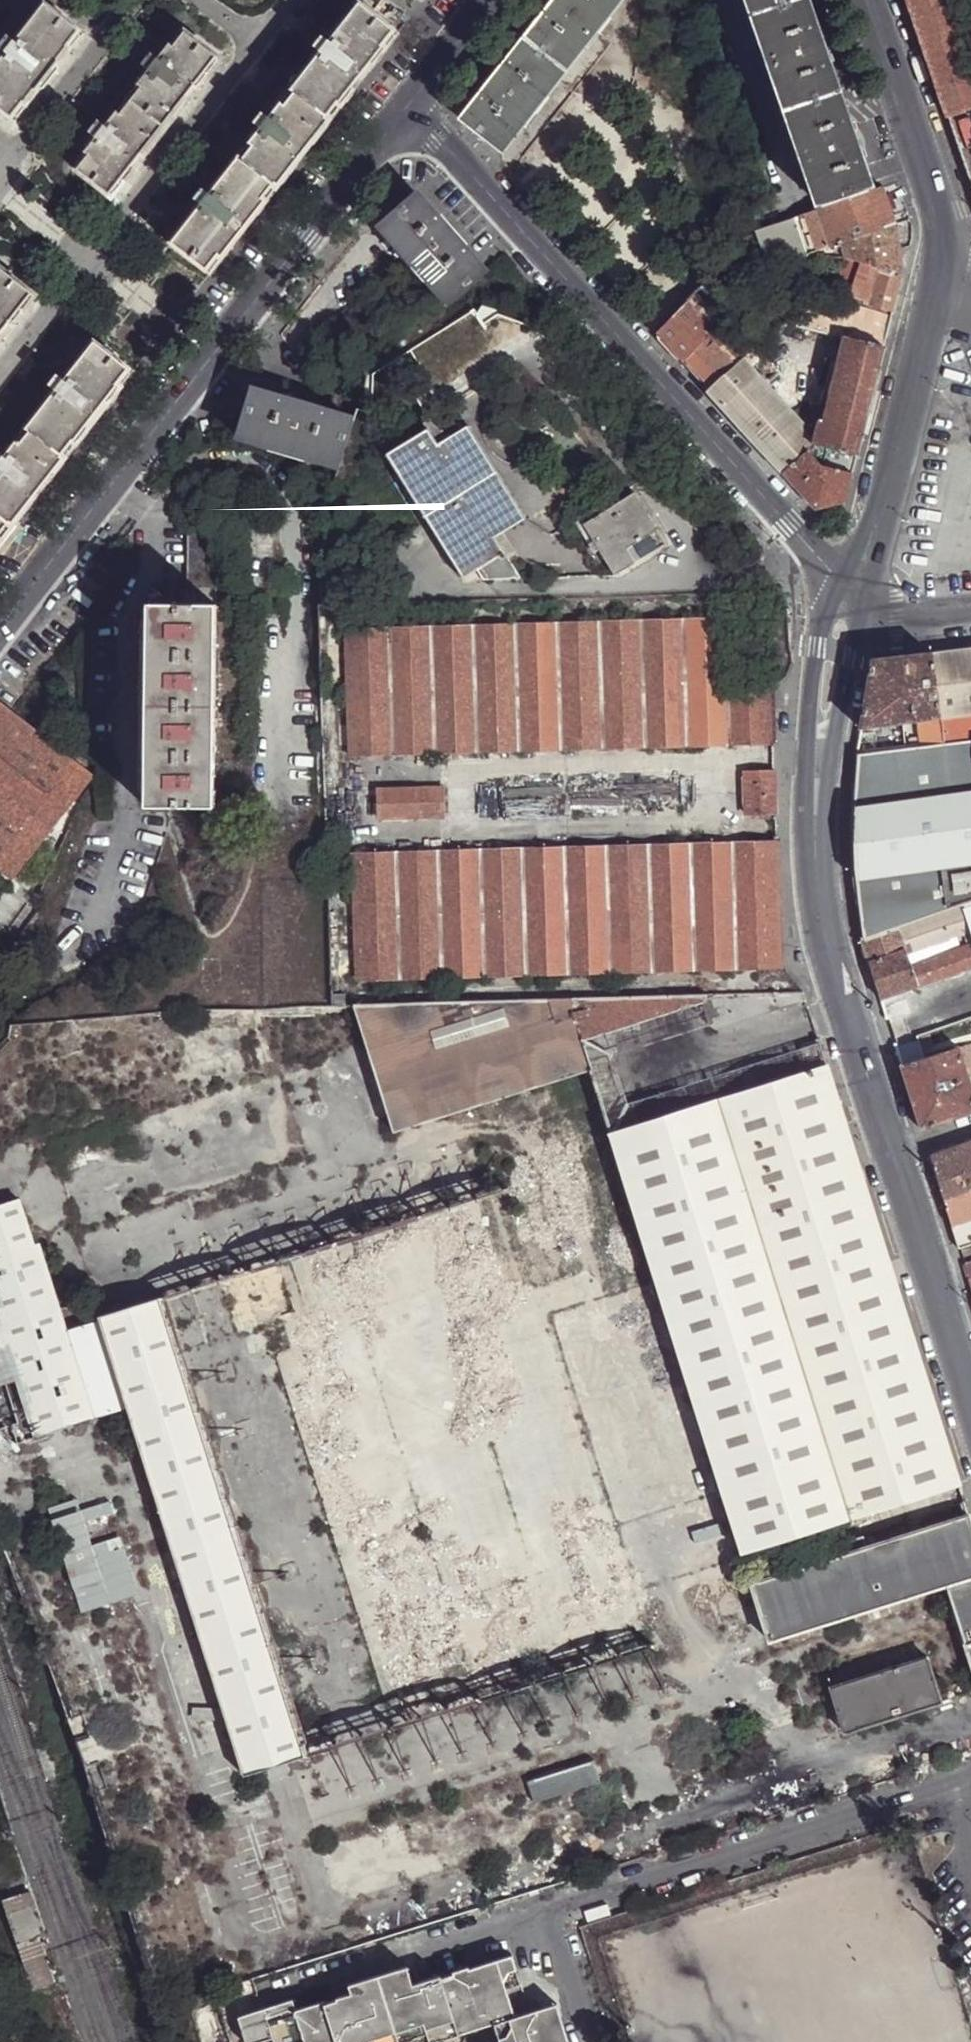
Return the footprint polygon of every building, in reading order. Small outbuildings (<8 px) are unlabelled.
[(463,119),(501,149),(556,80),(595,31),(619,0),(557,0),(553,6),(499,74),(490,85),(487,88),(463,119)] [(822,207),(868,192),(852,145),(850,138),(819,50),(817,42),(803,0),(752,0),(822,207)] [(950,115),(970,107),(970,78),(944,0),(909,0),(950,115)] [(331,119),(399,32),(359,2),(331,38),(325,33),(317,43),(323,49),(292,88),(331,119)] [(13,118),(25,103),(27,105),(72,49),(69,46),(81,31),(45,3),(14,42),(7,36),(0,44),(0,47),(6,53),(0,60),(0,108),(13,118)] [(84,33),(81,31),(69,46),(72,49),(84,33)] [(150,68),(128,97),(165,127),(219,59),(185,32),(173,47),(169,44),(158,58),(151,53),(143,63),(150,68)] [(486,82),(490,85),(499,74),(495,71),(486,82)] [(279,185),(331,119),(292,88),(271,115),(264,111),(256,121),(263,126),(240,154),(279,185)] [(165,127),(128,97),(106,125),(99,119),(90,131),(96,136),(85,150),(89,154),(78,170),(112,196),(165,127)] [(25,103),(13,118),(16,120),(27,105),(25,103)] [(210,272),(279,185),(240,154),(210,192),(204,187),(195,198),(202,203),(171,242),(210,272)] [(795,217),(807,255),(843,242),(896,224),(884,188),(883,187),(868,192),(822,207),(795,217)] [(451,302),(487,270),(418,194),(413,198),(383,226),(451,302)] [(775,224),(757,230),(766,262),(769,267),(807,255),(795,217),(784,221),(775,224)] [(843,242),(847,257),(882,266),(903,272),(903,270),(901,260),(896,224),(843,242)] [(872,304),(880,271),(860,266),(856,279),(869,283),(864,302),(872,304)] [(903,272),(882,266),(880,271),(872,304),(893,311),(903,272)] [(36,294),(2,267),(0,269),(0,340),(36,294)] [(796,278),(764,288),(765,293),(797,284),(796,280),(796,278)] [(849,297),(862,301),(864,295),(851,291),(849,297)] [(724,321),(697,292),(687,302),(688,304),(714,331),(724,321)] [(884,348),(891,317),(855,306),(850,321),(843,319),(846,308),(821,300),(817,313),(808,311),(812,298),(798,294),(775,297),(762,306),(769,316),(762,321),(755,312),(747,318),(734,329),(743,339),(736,345),(726,335),(716,344),(714,342),(700,356),(686,367),(708,391),(743,361),(787,324),(805,328),(835,335),(884,348)] [(714,331),(688,304),(659,332),(657,335),(683,362),(695,350),(709,336),(714,331)] [(430,385),(497,344),(498,344),(483,319),(476,308),(411,348),(410,349),(412,354),(429,383),(430,385)] [(499,347),(530,327),(496,312),(483,319),(498,344),(497,344),(499,347)] [(787,324),(743,361),(759,379),(793,350),(796,346),(805,328),(787,324)] [(880,366),(884,348),(835,335),(829,357),(838,360),(847,362),(848,358),(880,366)] [(700,356),(714,342),(709,336),(695,350),(700,356)] [(67,456),(134,370),(95,340),(65,378),(58,373),(50,384),(56,389),(27,426),(67,456)] [(419,389),(429,383),(412,354),(402,360),(419,389)] [(870,402),(880,366),(848,358),(847,362),(831,423),(819,421),(818,424),(815,436),(814,441),(817,444),(827,447),(857,455),(870,402)] [(831,423),(847,362),(838,360),(834,362),(819,421),(831,423)] [(743,361),(708,391),(740,427),(747,435),(782,474),(809,452),(817,444),(814,441),(811,437),(803,428),(759,379),(743,361)] [(578,403),(586,397),(575,380),(564,387),(578,403)] [(238,436),(335,469),(349,421),(313,409),(309,408),(294,403),(254,390),(238,436)] [(411,394),(389,407),(398,421),(409,414),(415,423),(425,417),(411,394)] [(296,398),(294,403),(309,408),(310,402),(296,398)] [(437,445),(447,438),(432,416),(422,423),(427,430),(437,445)] [(815,436),(818,424),(803,428),(811,437),(814,441),(815,436)] [(67,456),(27,426),(4,456),(0,453),(0,511),(14,523),(67,456)] [(467,427),(447,438),(437,445),(427,430),(387,454),(464,576),(478,566),(503,552),(494,536),(503,531),(523,518),(467,427)] [(822,466),(827,447),(817,444),(809,452),(822,466)] [(852,474),(857,455),(827,447),(822,466),(852,474)] [(809,452),(782,474),(815,510),(845,502),(852,474),(822,466),(809,452)] [(584,524),(615,576),(665,545),(634,494),(584,524)] [(14,523),(0,511),(0,541),(14,523)] [(194,555),(209,556),(209,514),(188,514),(188,555),(194,555)] [(516,553),(503,531),(494,536),(503,552),(507,559),(516,553)] [(503,552),(478,566),(485,578),(519,577),(507,559),(503,552)] [(188,583),(195,584),(209,583),(209,556),(194,555),(194,569),(188,569),(188,583)] [(195,584),(195,605),(216,605),(216,584),(209,583),(195,584)] [(148,604),(148,640),(167,641),(167,667),(166,709),(166,754),(165,806),(214,808),(216,605),(195,605),(148,604)] [(773,743),(771,692),(731,693),(728,620),(346,632),(351,755),(773,743)] [(167,641),(148,640),(146,807),(165,806),(166,754),(166,709),(167,667),(167,641)] [(942,740),(942,742),(970,739),(970,648),(931,653),(942,740)] [(917,721),(920,743),(942,740),(931,653),(872,661),(861,728),(917,721)] [(94,776),(0,703),(0,868),(12,876),(14,879),(94,776)] [(783,709),(773,709),(774,723),(784,723),(783,709)] [(860,734),(857,752),(892,747),(892,740),(886,740),(885,730),(860,734)] [(746,814),(775,813),(774,773),(744,774),(746,814)] [(444,816),(443,787),(378,789),(379,818),(444,816)] [(358,979),(781,968),(776,843),(354,855),(358,979)] [(12,876),(0,868),(0,877),(7,882),(12,876)] [(862,942),(869,962),(905,950),(907,954),(970,933),(970,924),(965,905),(898,929),(862,942)] [(869,962),(881,999),(903,991),(910,1013),(970,991),(970,946),(911,967),(907,954),(905,950),(869,962)] [(332,1006),(344,1005),(343,992),(331,993),(332,1006)] [(807,1001),(804,992),(678,995),(682,1008),(693,1005),(696,1012),(705,1011),(709,1024),(717,1029),(807,1001)] [(682,1008),(678,995),(594,998),(612,1054),(709,1024),(705,1011),(696,1012),(693,1005),(682,1008)] [(361,1005),(354,1005),(394,1130),(587,1070),(568,998),(361,1005)] [(594,998),(568,998),(587,1070),(610,1133),(634,1126),(628,1105),(612,1054),(594,998)] [(920,1040),(923,1048),(934,1045),(930,1033),(918,1037),(920,1040)] [(920,1040),(896,1048),(901,1065),(925,1057),(923,1048),(920,1040)] [(821,1044),(628,1105),(634,1126),(808,1072),(803,1055),(807,1051),(822,1047),(821,1044)] [(970,1112),(970,1084),(969,1075),(970,1075),(970,1044),(959,1048),(959,1046),(925,1057),(901,1065),(922,1129),(970,1112)] [(827,1066),(822,1047),(807,1051),(803,1055),(808,1072),(827,1066)] [(808,1072),(634,1126),(610,1133),(616,1152),(741,1551),(959,1481),(827,1066),(808,1072)] [(958,1147),(970,1183),(970,1142),(958,1147)] [(959,1249),(970,1245),(970,1183),(958,1147),(930,1157),(959,1249)] [(33,1246),(18,1202),(0,1207),(0,1446),(93,1416),(68,1334),(38,1245),(33,1246)] [(284,1761),(305,1755),(162,1296),(101,1315),(103,1323),(128,1404),(240,1763),(244,1774),(284,1761)] [(68,1334),(93,1416),(128,1404),(103,1323),(68,1334)] [(97,1469),(43,1481),(85,1609),(139,1593),(97,1469)] [(970,1515),(966,1503),(948,1509),(952,1520),(970,1515)] [(751,1583),(758,1607),(769,1641),(947,1585),(970,1577),(970,1518),(970,1515),(952,1520),(873,1545),(842,1555),(751,1583)] [(838,1543),(842,1555),(873,1545),(870,1533),(838,1543)] [(947,1585),(970,1662),(970,1577),(947,1585)] [(905,1714),(928,1706),(941,1702),(927,1657),(831,1687),(844,1733),(905,1714)] [(529,1785),(535,1807),(598,1787),(592,1766),(529,1785)] [(6,1899),(20,1942),(23,1941),(39,1936),(45,1934),(32,1892),(7,1899),(6,1899)] [(20,1942),(22,1951),(29,1954),(33,1956),(41,1986),(53,1982),(39,1936),(23,1941),(20,1942)] [(29,1954),(22,1951),(34,1989),(41,1986),(33,1956),(29,1954)] [(557,2004),(543,2007),(516,2016),(507,1988),(522,1984),(513,1954),(470,1968),(469,1966),(454,1971),(455,1973),(443,1977),(442,1974),(413,1983),(408,1966),(350,1985),(352,1992),(337,1998),(338,2001),(326,2004),(325,2002),(297,2010),(293,2000),(239,2017),(247,2041),(261,2041),(274,2038),(275,2041),(400,2041),(428,2033),(431,2041),(436,2041),(481,2028),(496,2023),(501,2041),(569,2041),(557,2004)]
